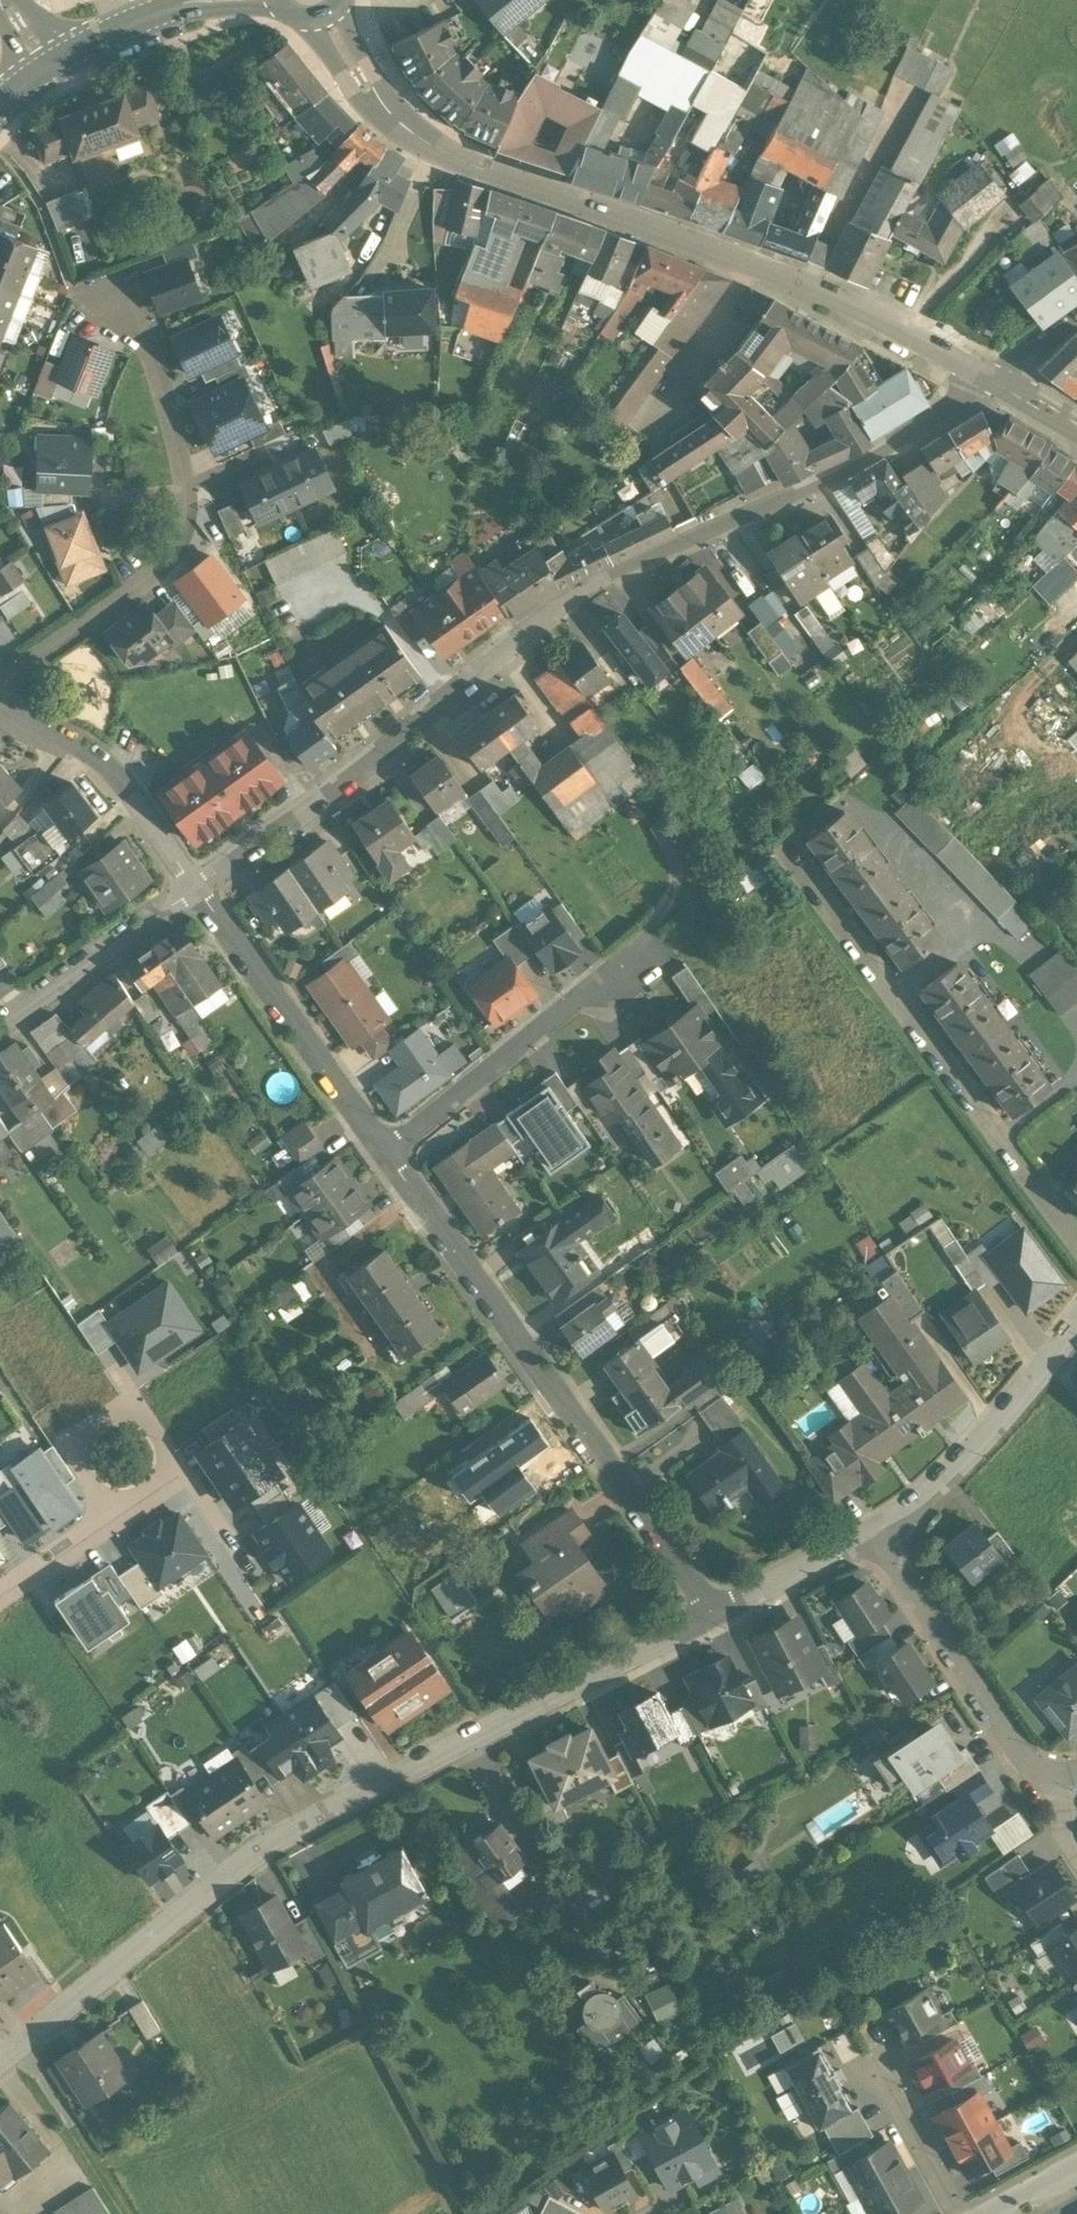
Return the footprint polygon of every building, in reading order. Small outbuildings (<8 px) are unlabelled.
[(461,12),(474,0),(451,0),(461,12)] [(502,33),(542,0),(475,0),(502,33)] [(669,50),(696,7),(686,0),(661,0),(640,34),(669,50)] [(696,31),(681,56),(709,71),(710,71),(731,30),(741,12),(719,0),(717,0),(699,33),(696,31)] [(731,30),(755,45),(780,0),(747,0),(741,12),(731,30)] [(444,19),(393,45),(407,76),(410,75),(412,81),(418,86),(417,89),(434,106),(475,64),(466,56),(462,59),(456,52),(451,43),(455,40),(444,19)] [(755,45),(731,30),(710,71),(709,71),(691,104),(705,111),(692,136),(712,146),(732,111),(744,89),(749,81),(761,60),(767,52),(755,45)] [(669,50),(640,34),(631,48),(630,48),(617,75),(639,87),(671,104),(686,113),(691,104),(709,71),(681,56),(669,50)] [(311,75),(286,44),(260,64),(285,94),(311,75)] [(953,68),(908,46),(894,73),(939,96),(953,68)] [(497,88),(487,83),(479,76),(483,72),(475,64),(434,106),(450,122),(454,120),(459,125),(465,128),(465,131),(497,145),(519,92),(499,83),(497,88)] [(612,84),(576,65),(573,72),(589,80),(588,83),(608,93),(612,84)] [(843,102),(806,68),(798,84),(788,102),(777,123),(763,150),(804,173),(804,174),(823,183),(839,155),(843,158),(861,119),(843,102)] [(311,75),(285,94),(300,112),(310,104),(326,92),(311,75)] [(533,75),(516,101),(520,104),(541,114),(544,111),(555,90),(556,87),(533,75)] [(639,87),(617,75),(612,84),(608,93),(600,108),(617,117),(622,119),(639,87)] [(788,102),(749,81),(744,89),(732,111),(752,121),(756,113),(777,123),(788,102)] [(147,87),(32,129),(45,163),(72,153),(74,158),(138,135),(135,127),(159,119),(147,87)] [(599,111),(555,90),(544,111),(572,125),(556,156),(546,176),(564,180),(582,145),(599,111)] [(861,119),(843,158),(849,162),(834,196),(841,196),(882,109),(849,91),(843,102),(861,119)] [(347,114),(326,92),(310,104),(300,112),(295,116),(296,118),(319,142),(326,136),(347,114)] [(520,104),(492,159),(546,176),(556,156),(542,150),(546,141),(534,135),(530,146),(526,144),(541,114),(520,104)] [(686,113),(671,104),(655,134),(656,134),(655,135),(657,136),(649,150),(648,150),(645,155),(620,146),(616,156),(610,154),(611,152),(607,150),(607,153),(600,151),(582,145),(564,180),(637,203),(646,184),(654,168),(670,142),(686,113)] [(686,113),(670,142),(654,168),(646,184),(660,189),(672,193),(678,179),(699,188),(688,220),(721,231),(740,193),(714,180),(727,156),(729,157),(731,153),(734,154),(752,121),(732,111),(712,146),(692,136),(705,111),(691,104),(686,113)] [(599,111),(582,145),(600,151),(617,117),(600,108),(599,111)] [(347,114),(326,136),(338,147),(358,126),(347,114)] [(920,122),(867,222),(887,239),(891,232),(903,211),(921,177),(944,135),(920,122)] [(358,126),(338,147),(340,148),(322,166),(309,180),(322,193),(323,192),(373,139),(358,126)] [(319,142),(313,148),(313,154),(322,166),(340,148),(338,147),(326,136),(319,142)] [(376,163),(357,189),(349,197),(364,212),(376,202),(381,194),(399,204),(408,184),(407,183),(407,181),(393,174),(401,161),(402,158),(384,148),(376,163)] [(313,154),(284,171),(292,184),(298,181),(305,176),(322,166),(313,154)] [(823,183),(821,188),(834,196),(849,162),(843,158),(839,155),(823,183)] [(979,162),(937,196),(945,207),(962,228),(1004,194),(979,162)] [(810,195),(794,232),(767,224),(760,244),(804,260),(834,196),(821,188),(823,183),(804,174),(800,184),(804,187),(802,191),(810,195)] [(779,187),(750,175),(740,193),(721,231),(760,244),(767,224),(769,220),(767,220),(779,187)] [(305,176),(298,181),(238,220),(252,247),(265,238),(268,241),(324,193),(323,192),(322,193),(309,180),(305,176)] [(699,188),(678,179),(672,193),(660,189),(646,184),(637,203),(688,220),(699,188)] [(489,191),(457,180),(455,189),(447,229),(473,235),(481,208),(481,207),(485,210),(489,191)] [(455,189),(434,189),(433,226),(434,240),(444,244),(447,229),(455,189)] [(1037,190),(1020,203),(1034,222),(1038,219),(1049,207),(1037,190)] [(74,191),(46,203),(58,232),(86,220),(74,191)] [(554,213),(489,191),(485,210),(493,215),(489,231),(504,236),(506,237),(509,227),(545,238),(554,213)] [(330,231),(306,243),(295,249),(312,284),(348,266),(337,242),(366,215),(364,212),(349,197),(324,221),(330,231)] [(945,207),(933,229),(903,211),(891,232),(943,261),(962,228),(945,207)] [(485,210),(481,208),(473,235),(474,244),(484,248),(489,231),(493,215),(485,210)] [(605,231),(554,213),(545,238),(529,276),(530,283),(558,295),(565,277),(556,273),(561,260),(557,258),(562,246),(593,259),(605,231)] [(867,222),(856,216),(852,222),(850,222),(826,269),(864,286),(887,239),(867,222)] [(1034,222),(1024,229),(1009,244),(1020,261),(1052,241),(1038,219),(1034,222)] [(0,220),(0,233),(15,239),(19,227),(0,220)] [(484,248),(474,244),(455,296),(468,301),(462,328),(475,333),(483,312),(480,301),(495,261),(504,236),(489,231),(484,248)] [(593,259),(587,274),(580,288),(602,298),(607,282),(610,281),(621,255),(626,256),(632,241),(605,231),(593,259)] [(0,233),(0,261),(27,271),(37,248),(15,239),(0,233)] [(1060,254),(1065,264),(1067,264),(1076,282),(1076,243),(1060,254)] [(668,257),(646,246),(626,292),(618,306),(629,312),(641,294),(645,282),(656,286),(668,257)] [(1029,270),(1008,286),(1040,325),(1076,298),(1076,282),(1067,264),(1065,264),(1060,254),(1057,250),(1029,270)] [(701,271),(668,257),(656,286),(672,293),(658,311),(652,308),(635,333),(649,343),(701,271)] [(0,261),(0,287),(18,294),(27,271),(0,261)] [(184,261),(146,275),(160,312),(198,298),(184,261)] [(495,261),(480,301),(483,312),(475,333),(498,341),(516,304),(522,292),(507,286),(514,270),(495,261)] [(529,276),(514,270),(507,286),(522,292),(527,282),(529,276)] [(703,271),(667,319),(650,344),(672,360),(730,281),(703,270),(703,271)] [(522,292),(516,304),(524,308),(531,293),(532,288),(529,286),(530,283),(527,282),(522,292)] [(0,287),(0,313),(9,317),(18,294),(0,287)] [(602,298),(580,288),(573,305),(596,313),(602,303),(599,302),(602,298)] [(773,300),(750,289),(738,305),(757,320),(773,300)] [(431,291),(383,294),(386,334),(419,331),(434,330),(431,291)] [(383,294),(370,295),(373,339),(387,338),(386,334),(383,294)] [(370,295),(343,298),(333,309),(338,356),(355,355),(353,341),(373,339),(370,295)] [(828,387),(835,379),(840,373),(853,356),(861,346),(773,300),(757,320),(730,354),(723,361),(720,359),(716,364),(718,367),(700,387),(714,400),(706,411),(714,417),(699,427),(675,443),(674,444),(645,462),(660,485),(716,449),(743,431),(760,447),(783,427),(803,409),(828,387)] [(615,309),(602,303),(596,313),(603,317),(594,331),(600,333),(615,309)] [(629,312),(618,306),(615,309),(600,333),(610,340),(629,312)] [(0,313),(0,340),(9,317),(0,313)] [(218,328),(214,320),(172,340),(189,375),(199,371),(235,354),(229,342),(232,333),(218,328)] [(1073,337),(1038,371),(1073,397),(1076,393),(1076,372),(1076,371),(1076,369),(1076,336),(1073,337)] [(62,368),(57,380),(58,380),(94,394),(110,354),(73,339),(62,368)] [(650,344),(602,409),(624,425),(672,360),(650,344)] [(235,354),(199,371),(204,383),(214,378),(241,365),(240,365),(235,354)] [(872,387),(861,370),(861,369),(853,356),(840,373),(835,379),(850,402),(849,405),(869,439),(926,403),(903,368),(872,387)] [(62,368),(45,362),(32,393),(50,399),(58,380),(57,380),(62,368)] [(241,365),(214,378),(220,390),(241,380),(242,381),(250,377),(243,364),(240,365),(241,365)] [(220,390),(191,404),(212,447),(245,431),(248,437),(264,429),(264,428),(242,381),(241,380),(220,390)] [(797,447),(791,438),(764,454),(779,477),(784,485),(848,456),(849,457),(872,443),(869,439),(849,405),(850,402),(828,387),(803,409),(814,423),(824,418),(837,439),(827,444),(808,453),(803,443),(797,447)] [(706,411),(692,419),(697,428),(699,427),(714,417),(706,411)] [(981,412),(947,433),(961,457),(976,448),(991,438),(989,433),(981,412)] [(692,419),(669,435),(675,443),(697,428),(692,419)] [(1050,443),(1009,419),(1000,432),(989,433),(991,438),(995,448),(1009,456),(997,480),(1011,489),(1015,492),(1048,446),(1050,443)] [(278,421),(264,428),(264,429),(248,437),(254,449),(285,434),(278,421)] [(760,447),(743,431),(716,449),(731,472),(730,473),(745,494),(779,477),(764,454),(791,438),(786,430),(783,427),(760,447)] [(947,433),(920,449),(935,473),(961,457),(947,433)] [(74,438),(57,437),(34,436),(34,449),(38,449),(37,470),(38,470),(37,490),(42,491),(56,491),(56,489),(72,490),(72,487),(88,488),(88,472),(89,472),(90,441),(74,440),(74,438)] [(991,438),(976,448),(983,460),(995,448),(991,438)] [(1048,446),(1015,492),(1011,489),(1009,491),(1023,501),(1028,495),(1043,504),(1057,484),(1073,463),(1048,446)] [(313,450),(274,468),(293,507),(332,489),(313,450)] [(927,521),(903,484),(898,485),(883,459),(865,470),(876,491),(909,532),(927,521)] [(922,463),(894,479),(898,485),(903,484),(927,521),(946,500),(922,463)] [(1049,519),(1037,535),(1063,556),(1076,542),(1076,465),(1073,463),(1057,484),(1073,495),(1049,519)] [(274,468),(240,485),(248,503),(235,510),(244,530),(244,531),(258,524),(293,507),(274,468)] [(865,470),(848,480),(860,500),(876,491),(865,470)] [(72,490),(56,489),(56,491),(42,491),(42,506),(71,503),(72,490)] [(1023,501),(1009,491),(1003,501),(1016,509),(1023,501)] [(645,495),(632,504),(640,526),(645,523),(643,518),(653,513),(649,506),(651,505),(645,495)] [(653,513),(643,518),(645,523),(655,542),(697,522),(682,496),(653,513)] [(232,504),(217,512),(229,538),(244,531),(244,530),(235,510),(232,504)] [(79,516),(47,528),(68,581),(100,568),(79,516)] [(830,526),(825,518),(796,537),(816,569),(820,575),(849,557),(840,542),(845,538),(835,523),(830,526)] [(640,526),(603,545),(611,564),(655,542),(645,523),(640,526)] [(334,528),(264,561),(276,587),(347,552),(334,528)] [(556,553),(546,529),(534,535),(545,560),(556,553)] [(898,557),(876,535),(863,543),(867,549),(869,552),(884,575),(898,557)] [(796,537),(766,556),(796,603),(804,598),(801,593),(810,586),(804,577),(816,569),(796,537)] [(578,552),(564,559),(560,550),(556,553),(545,560),(558,589),(611,564),(603,545),(592,551),(588,544),(577,549),(578,552)] [(869,552),(867,549),(855,557),(874,588),(884,575),(869,552)] [(466,555),(450,566),(460,581),(433,599),(463,641),(504,612),(478,573),(466,555)] [(243,599),(211,557),(176,582),(203,618),(192,626),(194,629),(203,640),(214,632),(209,625),(243,599)] [(1031,588),(1049,606),(1076,579),(1076,573),(1062,558),(1031,588)] [(514,566),(505,572),(497,561),(478,573),(504,612),(510,621),(538,602),(514,566)] [(0,568),(0,588),(5,595),(23,583),(9,562),(0,568)] [(705,569),(679,589),(712,633),(738,613),(705,569)] [(712,633),(679,589),(650,610),(685,653),(699,642),(696,639),(707,631),(710,634),(712,633)] [(0,606),(9,619),(30,605),(22,592),(0,606)] [(463,641),(433,599),(411,614),(440,657),(463,641)] [(808,603),(795,609),(806,633),(819,627),(808,603)] [(175,604),(155,619),(170,640),(169,641),(172,645),(194,629),(192,626),(175,604)] [(145,606),(106,635),(128,664),(142,661),(169,641),(170,640),(155,619),(145,606)] [(635,635),(620,615),(605,627),(648,683),(664,671),(659,665),(644,646),(635,635)] [(782,653),(760,623),(747,633),(769,662),(782,653)] [(670,657),(646,627),(635,635),(644,646),(659,665),(670,657)] [(386,629),(325,673),(323,669),(298,687),(311,715),(329,740),(420,676),(386,629)] [(581,645),(558,662),(585,698),(608,681),(581,645)] [(1068,661),(1076,671),(1076,653),(1068,661)] [(712,686),(690,658),(679,668),(700,695),(712,686)] [(585,698),(558,662),(535,679),(568,723),(570,721),(591,706),(585,698)] [(298,687),(288,665),(274,672),(290,706),(301,723),(311,715),(298,687)] [(536,727),(512,694),(483,716),(507,748),(520,739),(536,727)] [(591,706),(570,721),(582,737),(584,740),(605,725),(591,706)] [(301,723),(285,735),(307,767),(334,748),(329,740),(311,715),(301,723)] [(507,748),(483,716),(454,736),(478,769),(507,748)] [(605,725),(584,740),(582,737),(568,747),(591,778),(550,808),(569,834),(585,822),(588,826),(598,819),(598,820),(648,783),(605,725)] [(245,732),(201,762),(238,813),(245,808),(242,803),(250,797),(253,802),(264,796),(260,790),(269,784),(272,789),(280,783),(245,732)] [(730,734),(714,747),(728,765),(744,752),(730,734)] [(541,767),(520,739),(507,748),(517,763),(527,777),(541,767)] [(714,747),(713,746),(701,756),(717,775),(728,765),(714,747)] [(541,767),(527,777),(528,778),(550,808),(591,778),(568,747),(541,767)] [(437,757),(410,776),(434,810),(461,790),(437,757)] [(201,762),(158,793),(193,844),(200,839),(197,835),(206,829),(208,833),(220,825),(217,821),(225,816),(228,820),(238,813),(201,762)] [(527,777),(517,763),(508,770),(519,784),(528,778),(527,777)] [(20,790),(0,768),(0,808),(20,790)] [(509,787),(501,793),(492,782),(479,791),(497,815),(518,799),(509,787)] [(51,824),(47,828),(48,829),(43,832),(40,828),(13,848),(33,875),(60,855),(54,847),(68,837),(67,837),(96,815),(72,783),(43,805),(55,821),(51,824)] [(497,815),(479,791),(467,801),(490,832),(502,823),(497,815)] [(945,806),(933,793),(922,805),(944,827),(948,823),(939,813),(945,806)] [(922,805),(912,795),(893,813),(933,855),(952,837),(944,827),(922,805)] [(388,801),(352,827),(371,857),(388,879),(406,867),(394,850),(413,836),(388,801)] [(843,812),(808,839),(857,905),(893,879),(843,812)] [(17,814),(3,831),(14,842),(30,826),(17,814)] [(454,839),(438,816),(425,825),(441,848),(454,839)] [(514,838),(502,823),(490,832),(501,847),(514,838)] [(1013,900),(952,837),(933,855),(994,918),(1013,900)] [(123,843),(101,858),(81,873),(106,909),(149,879),(123,843)] [(351,876),(329,843),(318,851),(341,883),(351,876)] [(92,845),(73,862),(81,873),(101,858),(92,845)] [(318,850),(288,870),(316,910),(345,890),(318,851),(318,850)] [(316,910),(288,870),(259,890),(260,891),(278,918),(286,930),(316,910)] [(30,899),(46,917),(65,901),(56,892),(65,883),(59,873),(30,899)] [(893,879),(857,905),(902,966),(937,939),(893,879)] [(278,918),(260,891),(249,899),(267,926),(278,918)] [(1035,923),(1013,900),(994,918),(1016,941),(1035,923)] [(583,935),(561,904),(550,912),(573,943),(583,935)] [(547,908),(519,928),(536,951),(550,971),(578,951),(573,943),(550,912),(547,908)] [(516,924),(491,941),(505,961),(507,959),(514,968),(536,951),(519,928),(516,924)] [(180,928),(152,947),(190,1004),(219,984),(180,928)] [(349,942),(321,962),(330,974),(345,964),(358,955),(349,942)] [(190,1004),(152,947),(124,967),(142,991),(154,983),(185,1028),(200,1019),(190,1004)] [(1061,951),(1027,977),(1058,1015),(1076,1001),(1076,968),(1061,951)] [(505,961),(469,987),(496,1024),(534,996),(514,968),(507,959),(505,961)] [(330,974),(311,987),(351,1044),(385,1020),(345,964),(330,974)] [(1002,1025),(956,964),(922,990),(967,1051),(1002,1025)] [(703,992),(684,965),(670,975),(688,1002),(703,992)] [(114,974),(83,1003),(104,1029),(134,1004),(133,1003),(114,974)] [(159,1016),(145,995),(133,1003),(134,1004),(147,1024),(159,1016)] [(70,1030),(69,1031),(72,1034),(73,1035),(83,1046),(104,1029),(83,1003),(77,1008),(85,1017),(70,1030)] [(646,1043),(645,1044),(664,1072),(669,1079),(673,1076),(676,1081),(679,1079),(676,1074),(700,1057),(709,1069),(696,1078),(726,1120),(758,1097),(696,1008),(646,1043)] [(70,1030),(55,1015),(43,1023),(58,1045),(72,1034),(69,1031),(70,1030)] [(215,1041),(200,1019),(185,1028),(205,1058),(214,1053),(208,1045),(215,1041)] [(58,1045),(43,1023),(31,1032),(57,1070),(47,1077),(60,1093),(63,1091),(80,1075),(58,1045)] [(1048,1087),(1002,1025),(967,1051),(1013,1113),(1048,1087)] [(411,1067),(381,1089),(396,1111),(447,1075),(446,1073),(442,1076),(431,1060),(435,1057),(415,1030),(395,1045),(411,1067)] [(664,1072),(645,1044),(646,1043),(641,1035),(625,1046),(644,1073),(650,1081),(664,1072)] [(27,1058),(15,1042),(0,1053),(0,1055),(50,1126),(75,1109),(63,1091),(60,1093),(47,1077),(42,1080),(33,1066),(38,1063),(32,1055),(27,1058)] [(644,1073),(625,1046),(616,1052),(634,1079),(644,1073)] [(613,1047),(599,1056),(609,1070),(585,1086),(584,1086),(598,1107),(606,1121),(622,1110),(643,1142),(641,1144),(652,1161),(677,1145),(634,1079),(616,1052),(613,1047)] [(0,1055),(0,1089),(11,1104),(6,1108),(18,1125),(25,1120),(38,1138),(52,1128),(50,1126),(0,1055)] [(585,1086),(579,1077),(564,1087),(584,1116),(598,1107),(584,1086),(585,1086)] [(589,1144),(547,1086),(507,1114),(508,1115),(522,1135),(527,1131),(541,1150),(536,1153),(550,1172),(589,1144)] [(0,1112),(0,1121),(7,1131),(8,1132),(18,1125),(6,1108),(0,1112)] [(522,1135),(508,1115),(495,1124),(509,1144),(522,1135)] [(157,1124),(136,1141),(147,1155),(169,1138),(157,1124)] [(304,1124),(281,1140),(298,1165),(300,1164),(321,1149),(304,1124)] [(509,1144),(495,1124),(484,1132),(502,1157),(513,1149),(509,1144)] [(483,1131),(470,1140),(469,1139),(435,1164),(484,1233),(503,1220),(501,1217),(515,1207),(488,1167),(502,1157),(484,1132),(483,1131)] [(779,1189),(810,1167),(794,1146),(756,1173),(764,1183),(771,1178),(779,1189)] [(308,1176),(289,1189),(291,1192),(306,1213),(353,1180),(335,1156),(308,1176)] [(727,1192),(760,1170),(752,1158),(745,1163),(739,1156),(714,1173),(727,1192)] [(298,1165),(278,1180),(288,1194),(291,1192),(289,1189),(308,1176),(300,1164),(298,1165)] [(758,1198),(767,1192),(754,1175),(745,1181),(758,1198)] [(353,1180),(306,1213),(323,1236),(324,1238),(342,1225),(370,1205),(353,1180)] [(1064,1192),(1076,1205),(1076,1180),(1064,1192)] [(745,1181),(734,1188),(744,1202),(755,1195),(745,1181)] [(546,1231),(531,1241),(540,1254),(526,1264),(552,1302),(590,1275),(570,1245),(612,1216),(597,1195),(546,1231)] [(0,1213),(0,1248),(2,1251),(18,1240),(0,1213)] [(539,1221),(510,1242),(517,1251),(531,1241),(546,1231),(539,1221)] [(663,1238),(653,1223),(643,1230),(649,1239),(653,1244),(663,1238)] [(342,1225),(324,1238),(323,1236),(319,1239),(328,1251),(350,1236),(342,1225)] [(643,1230),(635,1235),(642,1244),(649,1239),(643,1230)] [(1061,1283),(1021,1230),(985,1257),(1025,1310),(1061,1283)] [(642,1244),(635,1235),(620,1246),(623,1250),(597,1268),(606,1280),(647,1251),(642,1244)] [(176,1253),(164,1237),(145,1251),(156,1266),(176,1253)] [(985,1284),(954,1239),(941,1248),(972,1293),(985,1284)] [(440,1329),(381,1249),(355,1268),(359,1274),(350,1281),(401,1350),(410,1343),(414,1348),(440,1329)] [(924,1314),(896,1272),(872,1289),(883,1304),(891,1298),(910,1324),(924,1314)] [(299,1300),(312,1294),(303,1275),(272,1290),(286,1319),(304,1310),(299,1300)] [(199,1330),(167,1283),(108,1323),(106,1324),(117,1340),(138,1371),(199,1330)] [(606,1297),(598,1286),(554,1318),(561,1328),(592,1304),(594,1306),(606,1297)] [(606,1297),(594,1306),(592,1304),(561,1328),(580,1353),(611,1330),(609,1327),(621,1318),(613,1306),(617,1303),(618,1298),(615,1293),(610,1294),(606,1297)] [(1007,1340),(977,1297),(944,1320),(974,1362),(987,1352),(988,1353),(1007,1340)] [(940,1366),(910,1324),(891,1298),(883,1304),(859,1321),(898,1375),(906,1369),(912,1378),(913,1377),(915,1381),(923,1391),(941,1415),(942,1417),(945,1415),(944,1415),(965,1400),(965,1401),(968,1399),(943,1364),(940,1366)] [(106,1324),(108,1323),(98,1310),(76,1325),(97,1354),(117,1340),(106,1324)] [(634,1343),(603,1365),(614,1381),(646,1359),(634,1343)] [(484,1354),(452,1377),(454,1380),(444,1387),(442,1383),(441,1384),(461,1413),(462,1412),(459,1409),(470,1401),(472,1404),(503,1382),(484,1354)] [(646,1359),(614,1381),(631,1406),(634,1404),(649,1426),(676,1407),(679,1412),(694,1401),(717,1385),(701,1362),(696,1361),(683,1370),(680,1381),(667,1390),(646,1359)] [(896,1411),(862,1364),(838,1382),(863,1415),(850,1425),(847,1422),(828,1436),(860,1479),(864,1485),(883,1470),(876,1461),(917,1431),(921,1436),(925,1433),(922,1429),(941,1415),(923,1391),(915,1381),(897,1395),(904,1405),(896,1411)] [(373,1404),(383,1397),(370,1378),(360,1386),(373,1404)] [(422,1382),(394,1403),(406,1419),(434,1398),(422,1382)] [(717,1385),(694,1401),(701,1411),(721,1398),(724,1395),(717,1385)] [(701,1411),(700,1413),(708,1424),(729,1409),(721,1398),(701,1411)] [(232,1411),(231,1409),(202,1429),(211,1443),(237,1425),(228,1413),(232,1411)] [(729,1409),(708,1424),(723,1445),(737,1435),(731,1426),(738,1421),(729,1409)] [(237,1425),(211,1443),(196,1453),(232,1507),(247,1497),(273,1479),(280,1474),(244,1420),(237,1425)] [(782,1488),(742,1432),(737,1435),(723,1445),(720,1447),(723,1452),(696,1471),(707,1486),(698,1493),(711,1511),(725,1502),(729,1508),(732,1506),(728,1500),(749,1486),(761,1503),(782,1488)] [(860,1479),(834,1445),(807,1465),(832,1500),(860,1479)] [(52,1446),(41,1453),(63,1486),(74,1479),(52,1446)] [(10,1521),(24,1542),(40,1531),(42,1533),(79,1509),(63,1486),(41,1453),(39,1450),(13,1467),(22,1481),(0,1496),(0,1506),(10,1521)] [(498,1457),(482,1468),(486,1475),(476,1482),(489,1500),(478,1507),(487,1520),(532,1488),(510,1457),(503,1463),(498,1457)] [(464,1464),(445,1478),(454,1491),(473,1477),(464,1464)] [(273,1479),(247,1497),(256,1510),(284,1491),(284,1490),(281,1492),(273,1479)] [(284,1491),(256,1510),(266,1525),(294,1506),(284,1491)] [(294,1506),(266,1525),(254,1533),(265,1550),(263,1551),(273,1566),(275,1565),(286,1581),(330,1552),(298,1504),(294,1506)] [(10,1521),(0,1506),(0,1528),(10,1521)] [(570,1511),(522,1545),(538,1567),(541,1565),(547,1574),(530,1587),(549,1614),(578,1593),(581,1598),(600,1584),(585,1563),(584,1564),(571,1546),(587,1534),(570,1511)] [(206,1555),(178,1514),(130,1547),(140,1561),(157,1587),(159,1586),(206,1555)] [(987,1540),(975,1524),(946,1545),(972,1580),(1000,1559),(1001,1558),(987,1540)] [(1020,1562),(997,1532),(987,1540),(1001,1558),(1000,1559),(1008,1571),(1020,1562)] [(163,1594),(159,1586),(157,1587),(140,1561),(118,1576),(132,1597),(140,1609),(163,1594)] [(107,1588),(119,1605),(132,1597),(118,1576),(109,1564),(90,1576),(101,1592),(107,1588)] [(454,1619),(477,1604),(476,1601),(456,1574),(433,1589),(454,1619)] [(90,1576),(54,1601),(86,1649),(129,1620),(119,1605),(107,1588),(101,1592),(90,1576)] [(865,1584),(836,1602),(858,1635),(858,1636),(880,1621),(887,1617),(865,1584)] [(880,1621),(858,1636),(858,1635),(847,1642),(857,1658),(890,1636),(880,1621)] [(809,1651),(794,1622),(755,1642),(765,1661),(760,1663),(774,1690),(816,1668),(817,1668),(809,1651)] [(446,1687),(410,1633),(408,1633),(385,1649),(385,1650),(387,1653),(384,1655),(353,1676),(353,1677),(370,1702),(384,1723),(386,1724),(419,1701),(421,1704),(422,1704),(445,1688),(446,1687)] [(890,1636),(857,1658),(864,1668),(879,1671),(880,1665),(878,1661),(898,1648),(890,1636)] [(375,1641),(343,1662),(347,1669),(332,1680),(333,1682),(354,1713),(370,1702),(353,1677),(353,1676),(384,1655),(375,1641)] [(898,1648),(878,1661),(880,1665),(879,1671),(886,1683),(893,1684),(903,1700),(931,1682),(905,1643),(898,1648)] [(823,1644),(809,1651),(817,1668),(816,1668),(826,1687),(841,1680),(823,1644)] [(726,1657),(702,1670),(705,1677),(703,1682),(690,1688),(693,1693),(709,1725),(710,1727),(713,1726),(709,1720),(722,1713),(726,1714),(727,1715),(749,1704),(750,1703),(740,1684),(726,1657)] [(1037,1699),(1066,1734),(1076,1725),(1076,1667),(1037,1699)] [(752,1678),(740,1684),(750,1703),(749,1704),(753,1712),(767,1705),(752,1678)] [(354,1713),(333,1682),(312,1697),(335,1731),(356,1716),(354,1713)] [(709,1725),(693,1693),(679,1700),(682,1707),(695,1732),(709,1725)] [(655,1694),(620,1712),(629,1728),(621,1732),(625,1741),(632,1755),(634,1754),(674,1734),(675,1733),(667,1715),(655,1694)] [(312,1697),(282,1717),(316,1768),(330,1759),(326,1745),(339,1738),(335,1731),(312,1697)] [(682,1707),(667,1715),(675,1733),(674,1734),(679,1744),(697,1734),(695,1732),(682,1707)] [(316,1768),(282,1717),(267,1726),(267,1728),(272,1736),(258,1745),(281,1779),(284,1779),(282,1776),(292,1769),(304,1777),(316,1768)] [(589,1729),(569,1740),(567,1736),(548,1746),(550,1750),(530,1760),(546,1792),(554,1807),(561,1804),(607,1780),(614,1777),(605,1761),(589,1729)] [(942,1739),(935,1729),(925,1735),(916,1741),(911,1733),(906,1737),(902,1732),(886,1742),(890,1747),(872,1759),(890,1788),(909,1776),(914,1783),(932,1771),(954,1756),(953,1755),(953,1754),(942,1738),(942,1739)] [(632,1755),(625,1741),(613,1747),(617,1755),(630,1779),(643,1772),(634,1754),(632,1755)] [(281,1779),(258,1745),(248,1753),(263,1775),(270,1786),(281,1779)] [(248,1753),(243,1746),(231,1754),(234,1760),(236,1759),(252,1782),(263,1775),(248,1753)] [(964,1748),(953,1755),(954,1756),(932,1771),(945,1791),(976,1771),(978,1770),(964,1748)] [(630,1779),(617,1755),(605,1761),(614,1777),(607,1780),(614,1794),(632,1784),(630,1779)] [(252,1782),(236,1759),(234,1760),(210,1776),(240,1820),(266,1803),(252,1782)] [(976,1771),(952,1787),(961,1800),(967,1796),(972,1803),(989,1791),(976,1771)] [(186,1793),(184,1794),(201,1817),(214,1838),(240,1820),(210,1776),(186,1793)] [(186,1793),(182,1787),(170,1796),(190,1825),(201,1817),(184,1794),(186,1793)] [(190,1825),(170,1796),(167,1792),(145,1807),(157,1825),(168,1840),(190,1825)] [(546,1792),(530,1801),(550,1827),(568,1818),(561,1804),(554,1807),(546,1792)] [(961,1800),(934,1817),(936,1822),(924,1829),(926,1832),(925,1838),(922,1840),(931,1853),(934,1851),(940,1853),(942,1856),(954,1848),(960,1858),(974,1849),(970,1843),(990,1830),(972,1803),(967,1796),(961,1800)] [(168,1840),(157,1825),(125,1847),(149,1882),(159,1875),(161,1877),(172,1869),(171,1867),(181,1859),(168,1840)] [(499,1826),(455,1859),(475,1887),(480,1892),(489,1886),(524,1860),(499,1826)] [(401,1843),(335,1879),(340,1889),(342,1887),(357,1915),(343,1923),(362,1957),(378,1949),(369,1932),(431,1898),(401,1843)] [(1017,1855),(984,1878),(998,1898),(1013,1888),(1012,1887),(1031,1875),(1017,1855)] [(1031,1875),(1012,1887),(1013,1888),(1036,1923),(1073,1899),(1050,1863),(1031,1875)] [(495,1894),(489,1886),(480,1892),(475,1887),(470,1891),(490,1917),(492,1915),(511,1901),(503,1888),(495,1894)] [(340,1889),(313,1903),(316,1910),(317,1910),(347,1965),(362,1957),(343,1923),(357,1915),(342,1887),(340,1889)] [(291,1927),(275,1898),(242,1916),(252,1934),(250,1935),(256,1947),(258,1946),(270,1969),(273,1967),(269,1961),(282,1954),(286,1960),(302,1951),(303,1951),(291,1927)] [(511,1901),(492,1915),(501,1927),(521,1913),(511,1901)] [(766,1908),(753,1916),(761,1929),(774,1921),(766,1908)] [(325,1954),(306,1919),(291,1927),(303,1951),(302,1951),(308,1963),(325,1954)] [(0,1933),(0,1997),(2,1999),(38,1974),(3,1924),(2,1924),(6,1929),(0,1933)] [(1060,1924),(1029,1944),(1037,1957),(1047,1950),(1046,1949),(1067,1935),(1060,1924)] [(1046,1949),(1047,1950),(1064,1976),(1076,1967),(1076,1929),(1067,1935),(1046,1949)] [(612,1998),(610,1996),(606,1995),(601,1994),(597,1994),(591,1984),(577,1993),(586,2002),(584,2007),(583,2012),(584,2018),(586,2022),(576,2030),(593,2054),(612,2041),(626,2031),(640,2020),(622,1996),(615,2001),(612,1998)] [(668,1986),(645,1997),(658,2023),(681,2012),(668,1986)] [(925,1990),(880,2015),(887,2027),(895,2022),(903,2038),(915,2032),(940,2018),(940,2016),(925,1990)] [(160,2031),(142,2001),(128,2009),(146,2039),(160,2031)] [(940,2018),(915,2032),(921,2043),(956,2024),(949,2011),(940,2016),(940,2018)] [(795,2022),(773,2033),(780,2046),(801,2035),(795,2022)] [(98,2035),(59,2060),(88,2105),(89,2104),(85,2097),(121,2073),(126,2080),(127,2079),(98,2035)] [(967,2067),(953,2041),(911,2064),(918,2076),(915,2078),(923,2093),(939,2084),(968,2068),(967,2067)] [(840,2087),(832,2072),(830,2073),(816,2049),(783,2067),(795,2087),(791,2089),(803,2112),(807,2110),(819,2130),(822,2128),(851,2112),(851,2111),(838,2088),(840,2087)] [(968,2068),(939,2084),(945,2096),(950,2094),(980,2077),(973,2064),(967,2067),(968,2068)] [(980,2077),(950,2094),(956,2105),(977,2093),(979,2097),(990,2091),(982,2076),(980,2077)] [(956,2105),(934,2117),(950,2146),(993,2123),(979,2097),(977,2093),(956,2105)] [(0,2109),(0,2156),(12,2171),(44,2145),(9,2102),(0,2109)] [(851,2112),(822,2128),(837,2155),(859,2143),(872,2136),(857,2108),(851,2111),(851,2112)] [(645,2132),(639,2135),(648,2152),(669,2189),(694,2175),(698,2182),(717,2172),(684,2110),(645,2132)] [(993,2123),(950,2146),(966,2176),(988,2164),(1009,2152),(1007,2149),(993,2123)] [(641,2125),(618,2138),(619,2139),(631,2161),(648,2152),(639,2135),(645,2132),(641,2125)] [(631,2161),(619,2139),(606,2146),(610,2154),(612,2153),(622,2173),(634,2167),(631,2161)] [(1009,2152),(988,2164),(995,2176),(1027,2158),(1019,2142),(1007,2149),(1009,2152)] [(837,2155),(827,2161),(834,2174),(845,2168),(845,2166),(865,2155),(859,2143),(837,2155)] [(865,2155),(845,2166),(845,2168),(861,2196),(904,2172),(888,2143),(865,2155)] [(610,2154),(582,2169),(596,2195),(605,2212),(635,2196),(622,2173),(612,2153),(610,2154)] [(0,2156),(0,2182),(12,2172),(12,2171),(0,2156)] [(582,2169),(571,2175),(584,2201),(596,2195),(582,2169)] [(861,2196),(871,2213),(897,2213),(898,2213),(920,2201),(904,2172),(861,2196)] [(54,2212),(55,2213),(108,2213),(91,2188),(54,2212)] [(548,2196),(538,2213),(581,2213),(548,2196)] [(705,2213),(743,2213),(734,2198),(705,2213)]
